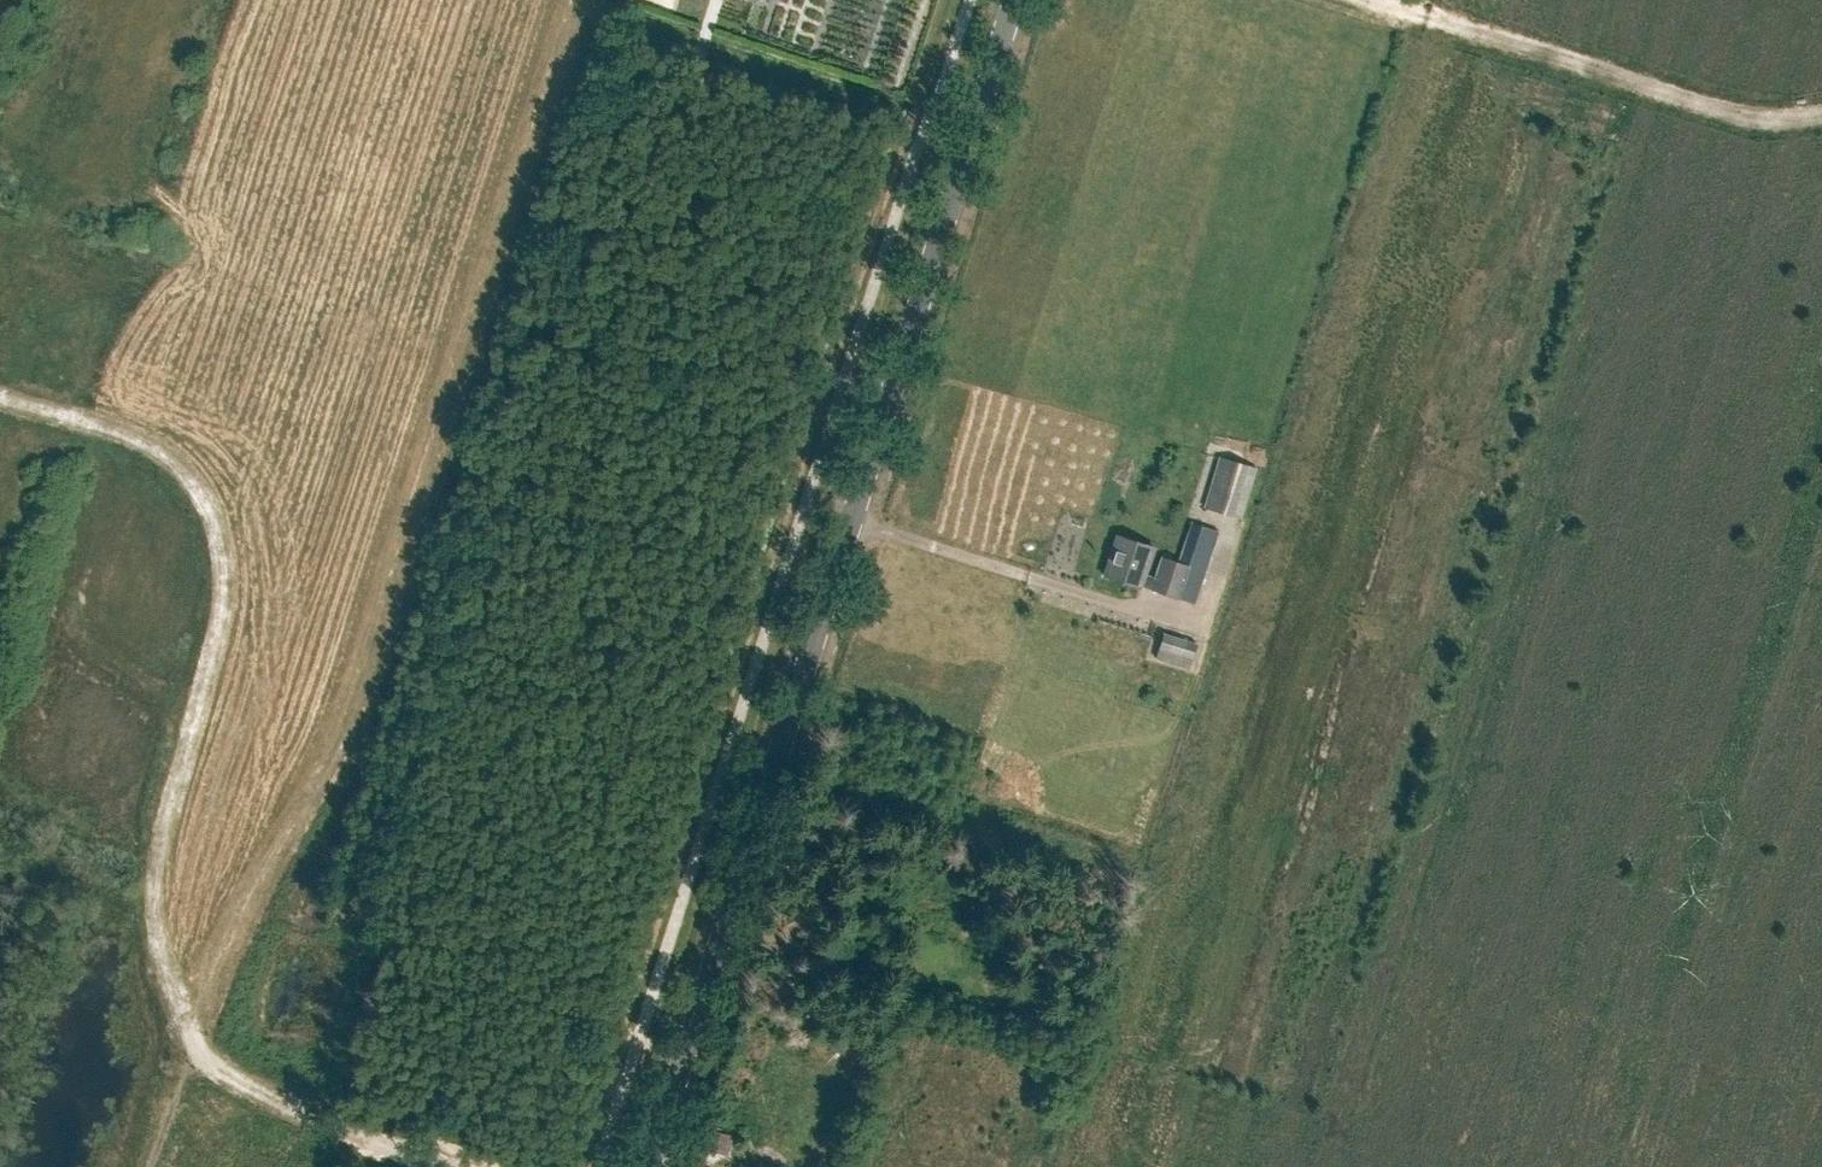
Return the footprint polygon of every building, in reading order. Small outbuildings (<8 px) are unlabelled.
[(1240,518),(1256,468),(1218,456),(1203,507),(1240,518)] [(1194,603),(1218,531),(1191,522),(1178,561),(1162,556),(1155,577),(1144,573),(1153,546),(1118,535),(1106,575),(1140,586),(1140,584),(1152,588),(1151,589),(1194,603)] [(1188,668),(1196,642),(1163,632),(1155,657),(1188,668)]
